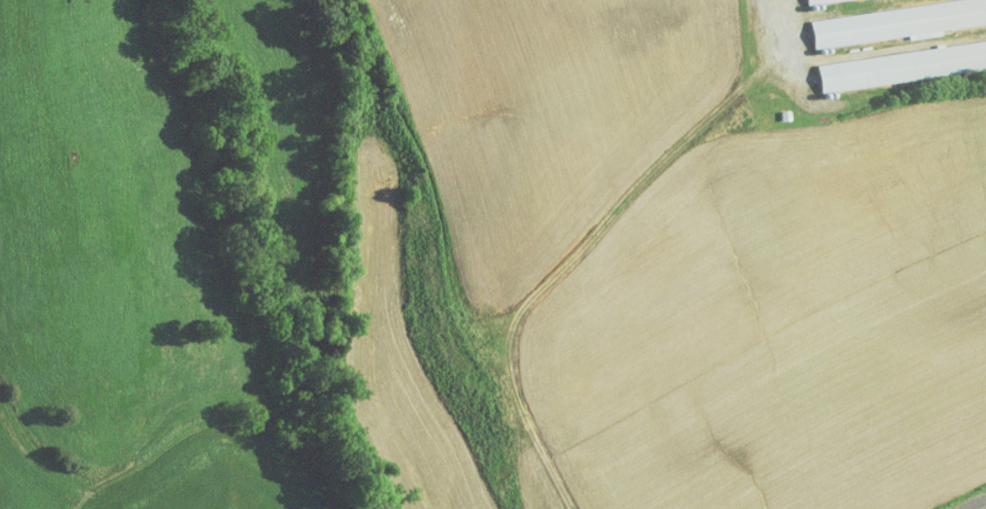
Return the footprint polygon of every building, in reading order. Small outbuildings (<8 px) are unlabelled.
[(802,42),(897,30),(930,26),(930,23),(985,16),(985,0),(893,0),(798,12),(802,42)] [(809,83),(985,63),(985,34),(805,54),(809,83)]
